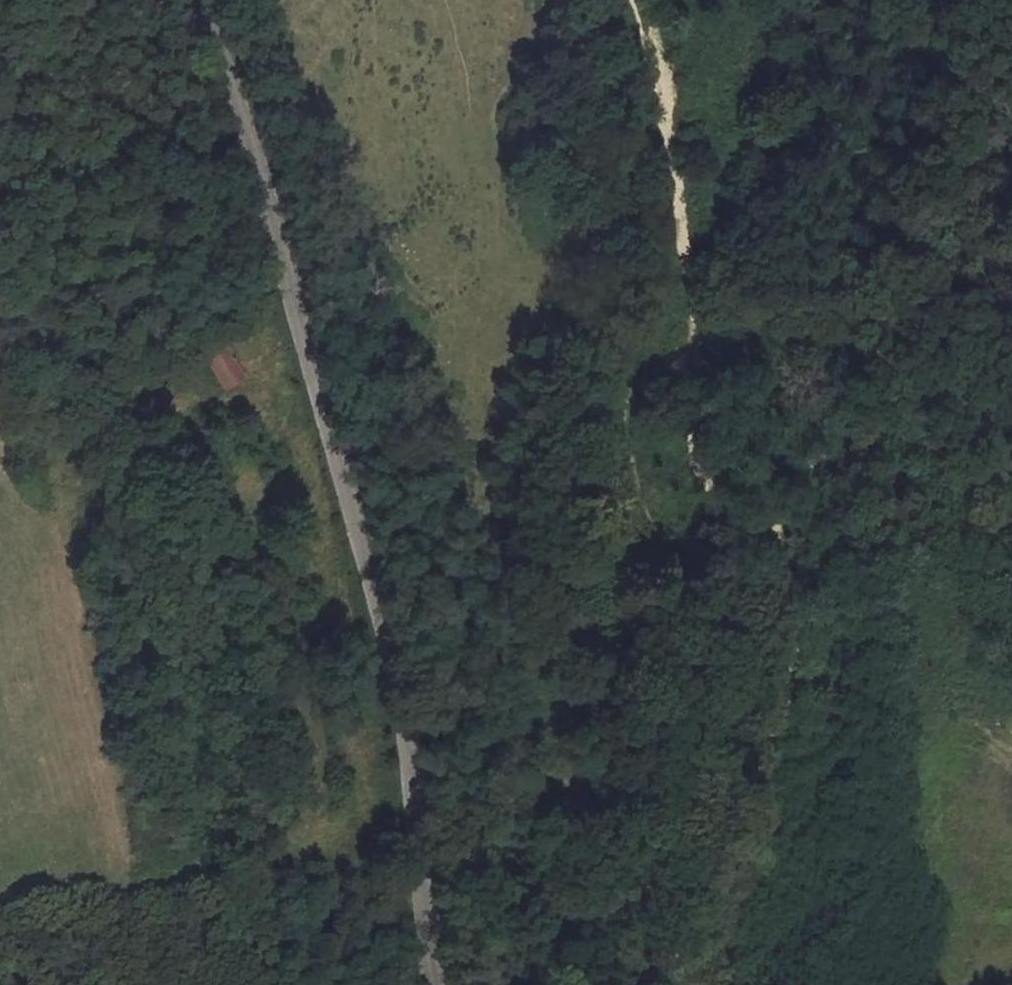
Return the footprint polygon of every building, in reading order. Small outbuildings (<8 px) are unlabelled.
[(229,389),(247,377),(217,334),(200,345),(229,389)]
